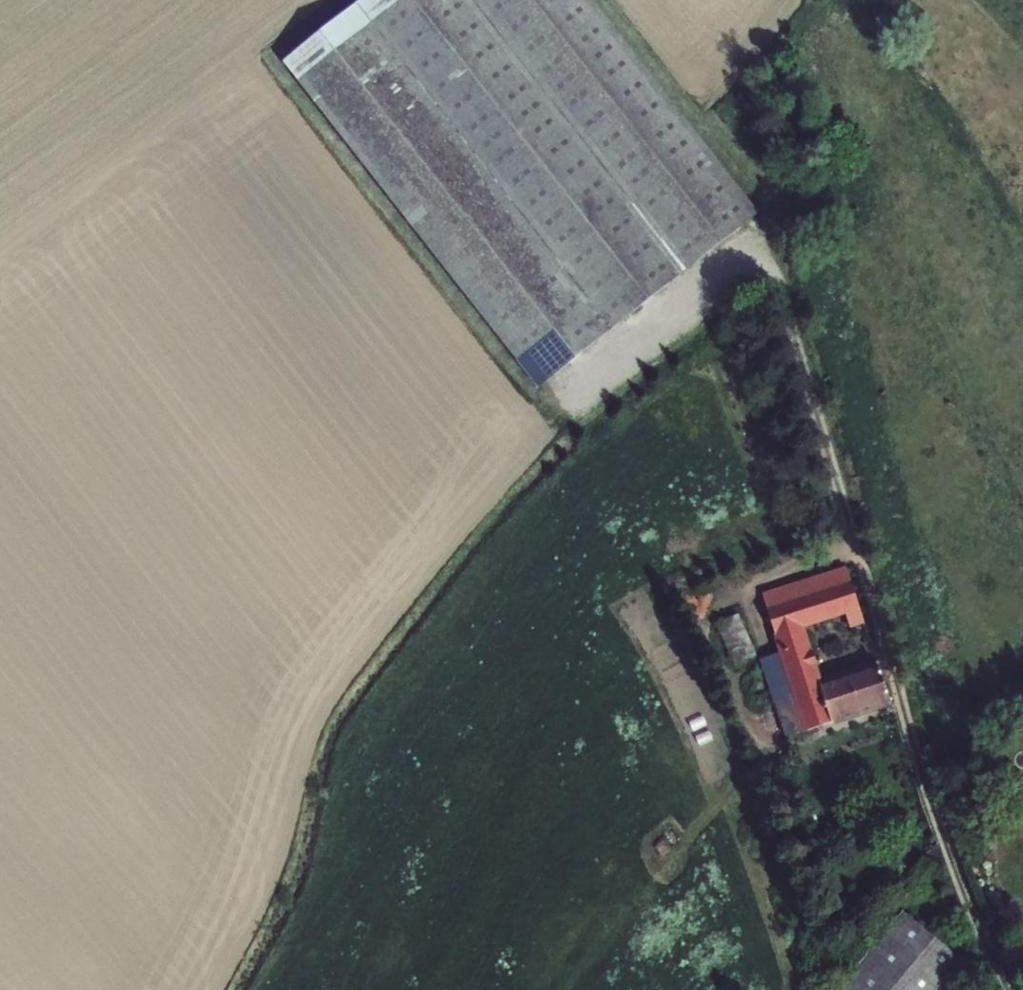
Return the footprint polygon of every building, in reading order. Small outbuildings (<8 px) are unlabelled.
[(578,0),(372,0),(282,71),(544,400),(758,228),(578,0)] [(855,621),(844,576),(756,604),(771,662),(753,667),(777,751),(887,723),(871,673),(814,690),(798,638),(855,621)] [(893,930),(848,989),(946,989),(956,976),(893,930)]
